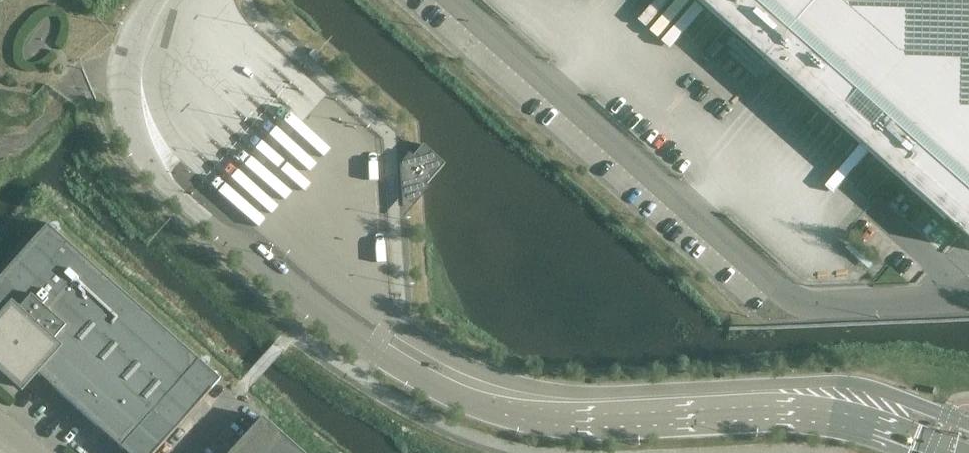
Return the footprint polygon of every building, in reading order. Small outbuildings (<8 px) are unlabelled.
[(968,239),(968,0),(700,0),(968,239)] [(422,144),(405,166),(406,207),(444,164),(422,144)] [(0,277),(0,370),(20,388),(34,372),(39,376),(122,450),(126,452),(155,452),(220,380),(198,360),(47,225),(0,277)] [(261,418),(229,452),(301,452),(261,418)]
